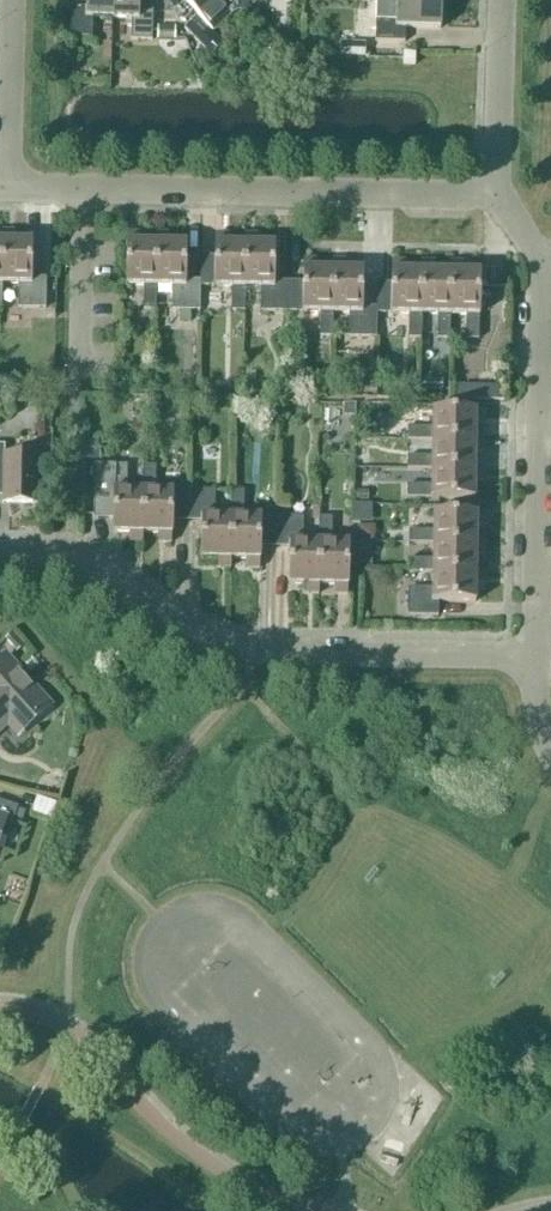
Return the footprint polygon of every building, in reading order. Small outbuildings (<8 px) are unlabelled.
[(113,0),(86,0),(86,9),(72,8),(70,38),(92,39),(93,19),(112,19),(113,0)] [(112,19),(132,20),(131,40),(152,41),(153,11),(139,11),(139,0),(113,0),(112,19)] [(250,5),(245,0),(183,0),(213,32),(231,15),(241,13),(250,5)] [(441,30),(442,3),(376,1),(375,42),(405,43),(405,28),(441,30)] [(209,53),(220,42),(199,19),(187,31),(209,53)] [(159,26),(158,39),(175,40),(176,27),(159,26)] [(364,47),(365,33),(348,33),(348,46),(364,47)] [(353,57),(364,58),(365,47),(364,47),(354,47),(353,57)] [(415,65),(415,53),(403,53),(403,65),(415,65)] [(3,241),(2,284),(18,284),(18,309),(46,309),(46,279),(32,279),(32,242),(15,241),(15,235),(9,235),(9,232),(2,232),(2,241),(3,241)] [(157,243),(156,243),(140,243),(140,237),(134,236),(134,234),(127,234),(127,243),(126,286),(144,286),(143,311),(156,311),(156,286),(157,243)] [(200,281),(186,281),(186,244),(169,243),(169,237),(163,237),(163,234),(156,234),(156,243),(157,243),(156,286),(172,287),(172,311),(200,311),(200,287),(200,281)] [(200,257),(200,281),(200,287),(232,287),(232,312),(244,312),(245,287),(244,287),(245,244),(228,244),(228,238),(222,237),(222,235),(216,235),(216,244),(215,244),(215,257),(200,257)] [(288,312),(289,282),(274,282),(275,245),(257,244),(257,238),(251,238),(251,235),(245,235),(245,244),(244,287),(245,287),(261,288),(261,312),(288,312)] [(334,270),(333,270),(317,270),(317,263),(311,263),(311,261),(304,260),(304,269),(303,269),(303,283),(289,282),(288,312),(320,313),(320,337),(332,337),(333,313),(334,270)] [(377,308),(362,308),(363,270),(345,270),(345,264),(339,264),(339,261),(333,261),(333,270),(334,270),(333,313),(349,313),(349,338),(376,338),(377,314),(377,308)] [(422,272),(421,271),(405,271),(405,265),(399,265),(399,262),(393,262),(393,271),(392,271),(392,284),(377,284),(377,308),(377,314),(409,315),(408,339),(421,339),(421,315),(422,272)] [(451,272),(450,272),(434,272),(434,265),(428,265),(428,263),(421,263),(421,271),(422,272),(421,315),(438,315),(437,339),(450,340),(450,315),(451,272)] [(451,272),(450,315),(466,316),(466,340),(479,340),(479,316),(480,316),(480,273),(463,272),(463,266),(457,266),(457,263),(450,263),(450,272),(451,272)] [(343,404),(343,412),(348,416),(356,416),(356,404),(343,404)] [(476,442),(476,441),(476,425),(482,425),(482,419),(485,419),(485,412),(476,412),(476,411),(433,411),(432,429),(408,428),(408,441),(432,441),(476,442)] [(475,470),(475,454),(482,454),(482,447),(484,448),(484,441),(476,441),(476,442),(432,441),(432,457),(408,457),(407,470),(432,470),(475,470)] [(39,456),(5,456),(6,445),(0,445),(0,496),(4,496),(4,504),(38,505),(39,456)] [(142,534),(143,491),(126,490),(127,466),(95,465),(93,520),(113,520),(112,533),(130,534),(130,540),(136,540),(136,543),(143,543),(143,534),(142,534)] [(187,522),(187,492),(155,491),(156,467),(143,466),(143,491),(142,534),(143,534),(159,534),(159,541),(165,541),(165,543),(171,544),(171,535),(172,535),(172,521),(187,522)] [(475,470),(432,470),(432,486),(407,486),(407,498),(431,499),(475,500),(475,482),(481,482),(481,476),(484,476),(484,470),(475,470)] [(230,560),(231,517),(214,516),(215,492),(187,492),(187,522),(201,522),(201,559),(218,560),(218,566),(224,566),(224,569),(231,569),(231,560),(230,560)] [(275,548),(276,517),(243,517),(244,493),(231,492),(231,517),(230,560),(231,560),(247,560),(247,567),(253,567),(253,569),(259,569),(260,560),(261,547),(275,548)] [(476,545),(476,544),(477,528),(483,528),(483,522),(486,522),(486,515),(477,515),(477,514),(434,514),(433,532),(409,531),(409,544),(433,544),(476,545)] [(318,595),(319,543),(303,542),(303,518),(276,517),(275,548),(289,548),(288,585),(306,585),(306,592),(312,592),(312,595),(318,595)] [(319,518),(319,543),(318,595),(319,595),(319,586),(335,586),(335,593),(341,593),(341,595),(347,595),(347,586),(348,586),(349,543),(331,543),(332,519),(319,518)] [(476,573),(476,556),(483,557),(483,550),(485,550),(485,544),(476,544),(476,545),(433,544),(433,560),(409,560),(408,572),(433,573),(476,573)] [(476,573),(433,573),(432,589),(408,589),(408,616),(438,617),(438,602),(475,603),(476,585),(482,585),(482,579),(485,579),(485,573),(476,573)] [(14,634),(6,641),(17,653),(25,646),(14,634)] [(49,707),(5,658),(0,663),(0,729),(15,716),(25,728),(49,707)] [(18,808),(0,802),(0,839),(6,821),(13,823),(18,808)]
